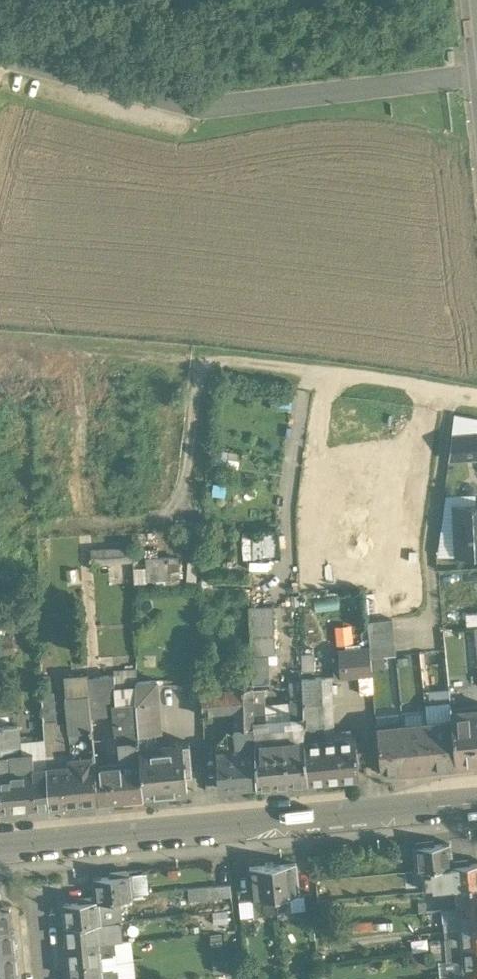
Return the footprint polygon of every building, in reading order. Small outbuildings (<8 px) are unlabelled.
[(453,439),(454,464),(476,463),(476,438),(453,439)] [(454,506),(456,557),(476,556),(476,505),(454,506)] [(273,533),(243,534),(244,556),(274,555),(273,533)] [(91,546),(91,560),(129,559),(128,545),(91,546)] [(248,601),(251,685),(262,684),(271,683),(270,654),(277,653),(274,600),(248,601)] [(391,620),(366,623),(367,635),(392,632),(391,620)] [(392,632),(367,635),(369,646),(393,644),(392,632)] [(369,646),(369,659),(395,656),(393,644),(369,646)] [(360,701),(373,701),(369,659),(369,646),(335,648),(336,678),(358,678),(360,701)] [(321,689),(323,720),(331,719),(329,674),(316,675),(315,652),(300,653),(301,679),(321,678),(321,680),(327,680),(327,689),(321,689)] [(135,710),(135,720),(158,718),(158,675),(135,675),(135,710)] [(302,719),(302,721),(323,720),(321,689),(321,680),(321,678),(301,679),(301,699),(302,719)] [(251,685),(252,704),(263,704),(262,684),(251,685)] [(88,695),(65,697),(69,734),(91,731),(88,695)] [(301,699),(291,700),(291,720),(302,719),(301,699)] [(202,701),(193,701),(194,709),(202,709),(202,701)] [(252,704),(253,724),(265,723),(263,704),(252,704)] [(424,709),(425,723),(450,721),(449,712),(449,707),(424,709)] [(401,726),(425,723),(424,709),(400,711),(401,726)] [(449,712),(450,721),(455,767),(476,765),(476,709),(449,712)] [(125,762),(139,761),(138,752),(137,735),(135,720),(135,710),(112,713),(115,738),(123,743),(125,762)] [(376,728),(401,726),(400,711),(374,713),(376,728)] [(135,720),(137,735),(155,733),(160,733),(158,718),(135,720)] [(354,736),(324,739),(323,720),(302,721),(303,739),(303,741),(307,781),(358,776),(356,758),(355,742),(354,736)] [(450,721),(425,723),(430,769),(455,767),(450,721)] [(253,724),(254,744),(296,739),(295,725),(265,729),(265,723),(253,724)] [(425,723),(401,726),(405,772),(430,769),(425,723)] [(0,728),(0,756),(19,754),(17,726),(0,728)] [(401,726),(376,728),(380,774),(405,772),(401,726)] [(91,731),(69,734),(71,759),(94,757),(91,731)] [(155,733),(137,735),(138,752),(157,750),(155,733)] [(254,744),(254,748),(255,786),(307,781),(303,741),(303,739),(296,739),(254,744)] [(363,742),(355,742),(356,758),(364,757),(363,742)] [(157,750),(138,752),(139,761),(142,797),(186,793),(184,775),(191,774),(188,743),(181,744),(181,743),(176,744),(176,748),(157,750)] [(254,748),(227,751),(227,745),(216,746),(217,752),(216,752),(218,790),(255,786),(254,748)] [(0,756),(0,810),(35,807),(33,769),(32,753),(19,754),(0,756)] [(71,759),(70,759),(71,766),(58,767),(61,805),(97,801),(94,764),(95,764),(94,757),(71,759)] [(125,762),(107,763),(111,800),(142,797),(139,761),(125,762)] [(95,764),(94,764),(97,801),(111,800),(107,763),(95,764)] [(58,767),(45,768),(48,806),(61,805),(58,767)] [(45,768),(33,769),(35,807),(48,806),(45,768)] [(416,847),(414,848),(416,871),(438,869),(438,868),(449,867),(451,867),(451,862),(449,844),(432,846),(416,847)] [(295,864),(272,866),(275,898),(285,897),(298,896),(295,864)] [(452,866),(452,867),(451,867),(449,867),(451,889),(456,889),(476,887),(476,864),(468,865),(452,866)] [(272,866),(249,868),(252,900),(265,899),(275,898),(272,866)] [(449,867),(438,868),(438,869),(440,890),(451,889),(449,867)] [(110,877),(93,879),(95,897),(96,897),(96,902),(98,902),(118,901),(131,899),(129,876),(127,876),(110,877)] [(208,887),(188,889),(189,900),(209,898),(208,887)] [(456,889),(456,899),(457,909),(476,907),(476,887),(456,889)] [(451,889),(440,890),(441,900),(456,899),(456,889),(451,889)] [(298,896),(285,897),(286,901),(287,906),(289,906),(289,907),(287,908),(287,912),(299,910),(299,906),(298,896)] [(285,897),(275,898),(276,913),(287,912),(287,908),(289,907),(289,906),(287,906),(286,901),(285,897)] [(275,898),(265,899),(265,903),(265,908),(263,908),(263,910),(265,910),(266,914),(276,913),(275,898)] [(456,899),(441,900),(442,911),(457,909),(456,899)] [(79,903),(62,905),(65,927),(64,927),(64,928),(96,924),(97,925),(101,925),(101,924),(98,902),(96,902),(95,901),(79,903)] [(118,901),(98,902),(101,924),(120,922),(118,901)] [(457,909),(458,919),(460,929),(476,927),(476,907),(457,909)] [(457,909),(442,911),(443,921),(458,919),(457,909)] [(12,932),(11,932),(9,910),(0,911),(0,934),(12,932)] [(458,919),(443,921),(444,931),(459,930),(460,929),(458,919)] [(96,924),(64,928),(66,947),(98,944),(97,934),(97,925),(96,924)] [(460,929),(459,930),(460,939),(461,949),(476,947),(476,927),(460,929)] [(444,931),(445,940),(460,939),(459,930),(444,931)] [(0,934),(0,954),(14,952),(12,932),(0,934)] [(112,932),(97,934),(98,944),(114,942),(112,932)] [(460,939),(445,940),(446,951),(461,949),(460,939)] [(445,940),(430,942),(431,952),(446,951),(445,940)] [(114,942),(98,944),(100,954),(115,953),(114,942)] [(98,944),(66,947),(68,967),(100,964),(100,954),(98,944)] [(461,949),(462,959),(463,970),(476,968),(476,947),(461,949)] [(461,949),(446,951),(447,960),(462,959),(461,949)] [(446,951),(431,952),(432,962),(447,960),(446,951)] [(0,954),(0,978),(17,978),(14,952),(0,954)] [(424,955),(412,957),(414,969),(426,967),(424,955)] [(68,967),(69,978),(102,978),(101,974),(100,964),(68,967)]
